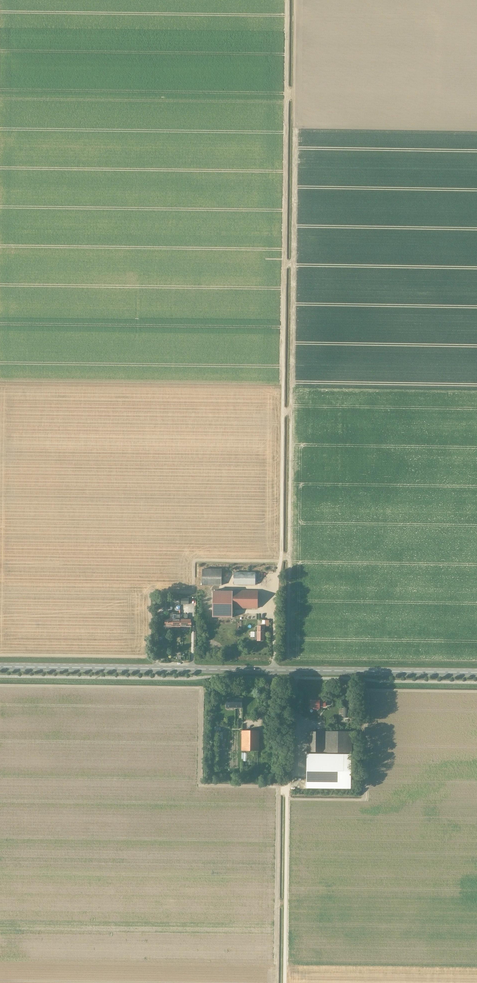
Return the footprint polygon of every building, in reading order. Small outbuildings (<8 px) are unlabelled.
[(202,569),(202,585),(221,585),(221,569),(202,569)] [(255,585),(255,572),(234,572),(234,585),(255,585)] [(233,597),(233,608),(257,608),(258,591),(233,590),(233,591),(233,597)] [(232,597),(233,597),(233,591),(213,591),(212,617),(232,617),(232,597)] [(180,619),(180,627),(191,627),(191,619),(187,619),(187,612),(185,612),(185,619),(180,619)] [(264,641),(264,631),(264,626),(257,626),(257,627),(258,627),(258,631),(255,631),(255,640),(257,640),(257,641),(264,641)] [(238,709),(238,700),(226,700),(226,708),(233,708),(233,709),(238,709)] [(325,706),(325,700),(325,701),(320,701),(320,700),(310,700),(310,707),(314,707),(314,708),(320,708),(320,706),(325,706)] [(259,751),(259,731),(242,731),(241,751),(259,751)] [(351,732),(307,732),(307,752),(329,752),(351,752),(351,732)] [(351,789),(351,754),(329,754),(329,752),(307,752),(307,788),(351,789)]
